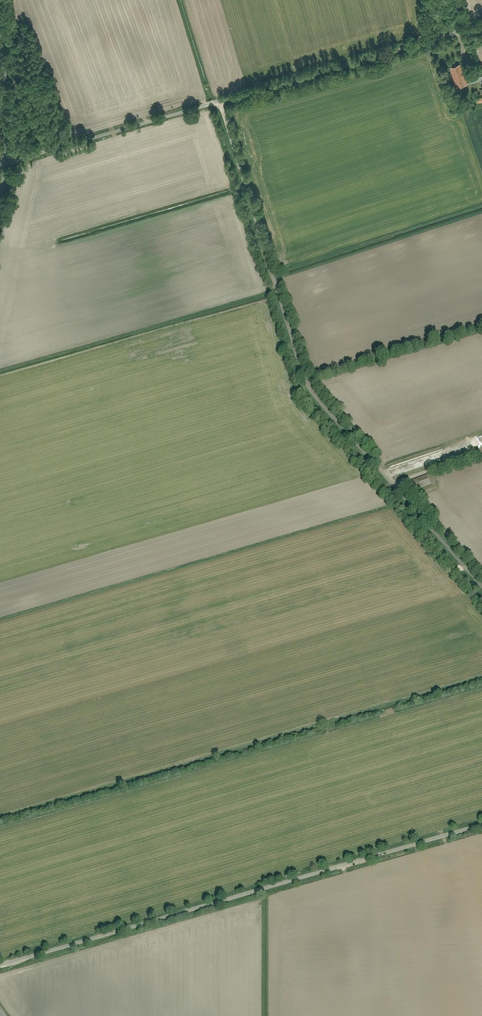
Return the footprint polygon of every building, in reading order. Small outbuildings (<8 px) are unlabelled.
[(458,60),(446,64),(454,86),(465,83),(458,60)] [(475,100),(481,98),(481,88),(473,91),(475,100)] [(404,486),(409,496),(433,486),(429,476),(404,486)]
